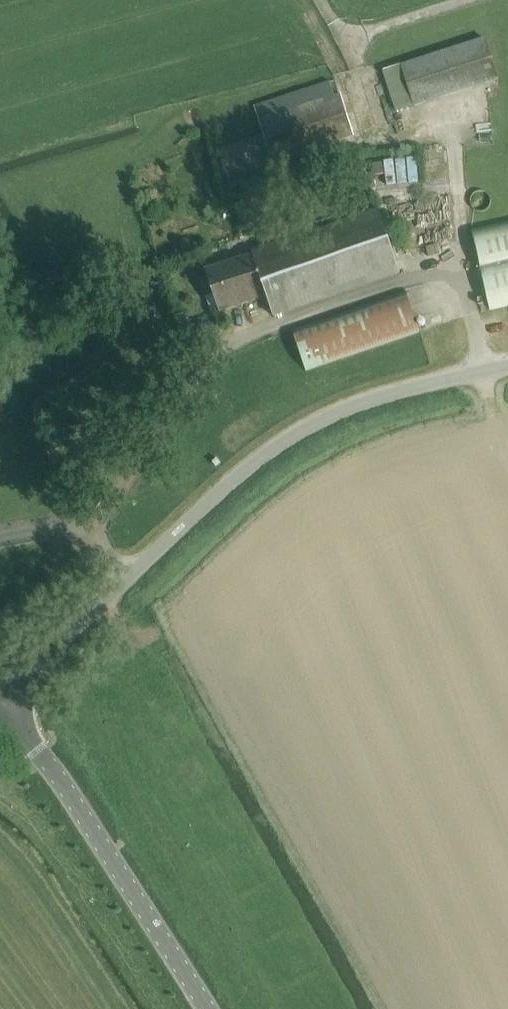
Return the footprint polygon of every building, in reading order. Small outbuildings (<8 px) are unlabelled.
[(397,113),(415,107),(498,81),(484,39),(402,66),(383,72),(397,113)] [(341,95),(337,96),(332,81),(254,106),(259,121),(272,163),(354,136),(341,95)] [(274,317),(400,274),(378,210),(293,239),(287,222),(260,231),(266,249),(252,253),(253,255),(208,270),(222,312),(267,297),(274,317)] [(490,308),(507,304),(507,223),(471,232),(488,308),(490,308)] [(406,291),(292,331),(306,370),(420,332),(406,291)] [(211,462),(216,468),(221,463),(216,458),(211,462)]
